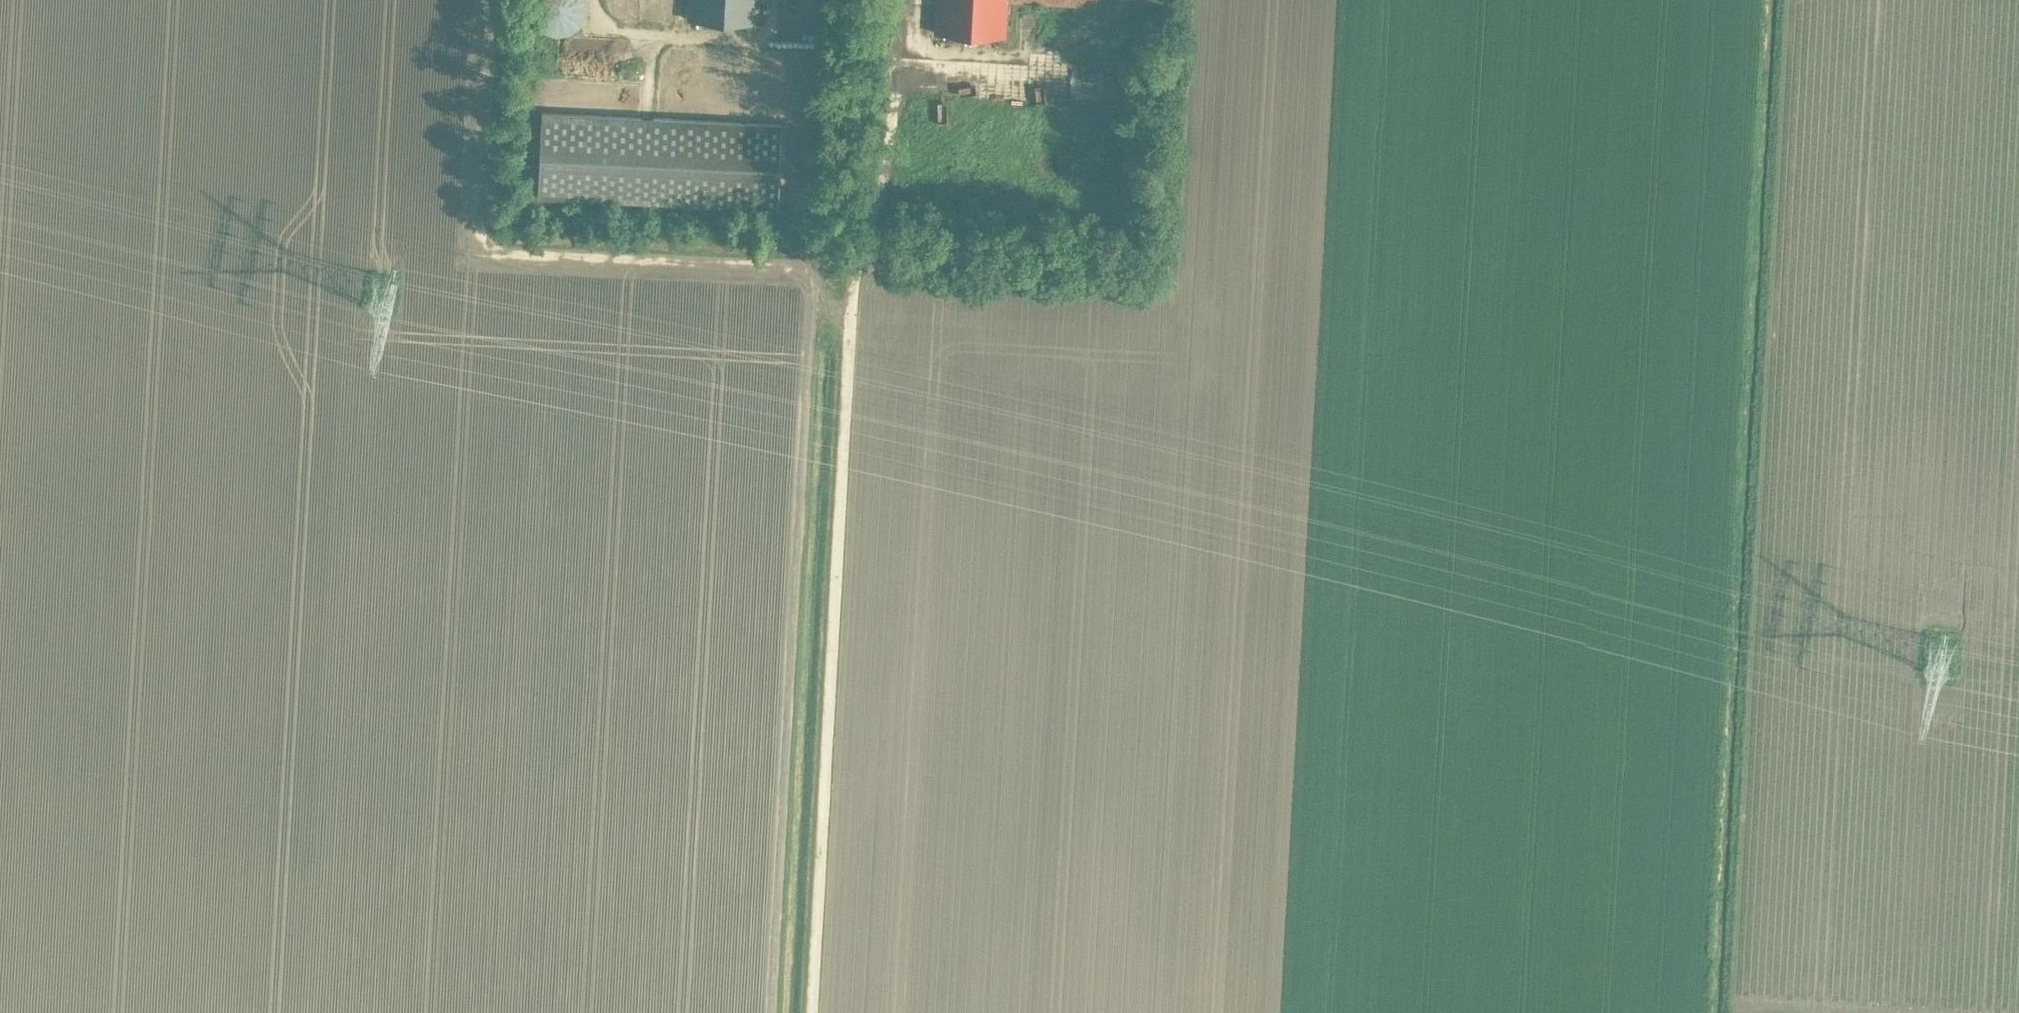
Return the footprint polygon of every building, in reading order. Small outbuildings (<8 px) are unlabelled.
[(592,0),(548,0),(550,23),(593,20),(592,0)] [(687,18),(758,22),(759,0),(688,0),(687,18)] [(934,32),(1005,36),(1007,0),(936,0),(934,32)] [(537,196),(777,208),(781,123),(541,112),(537,196)]
